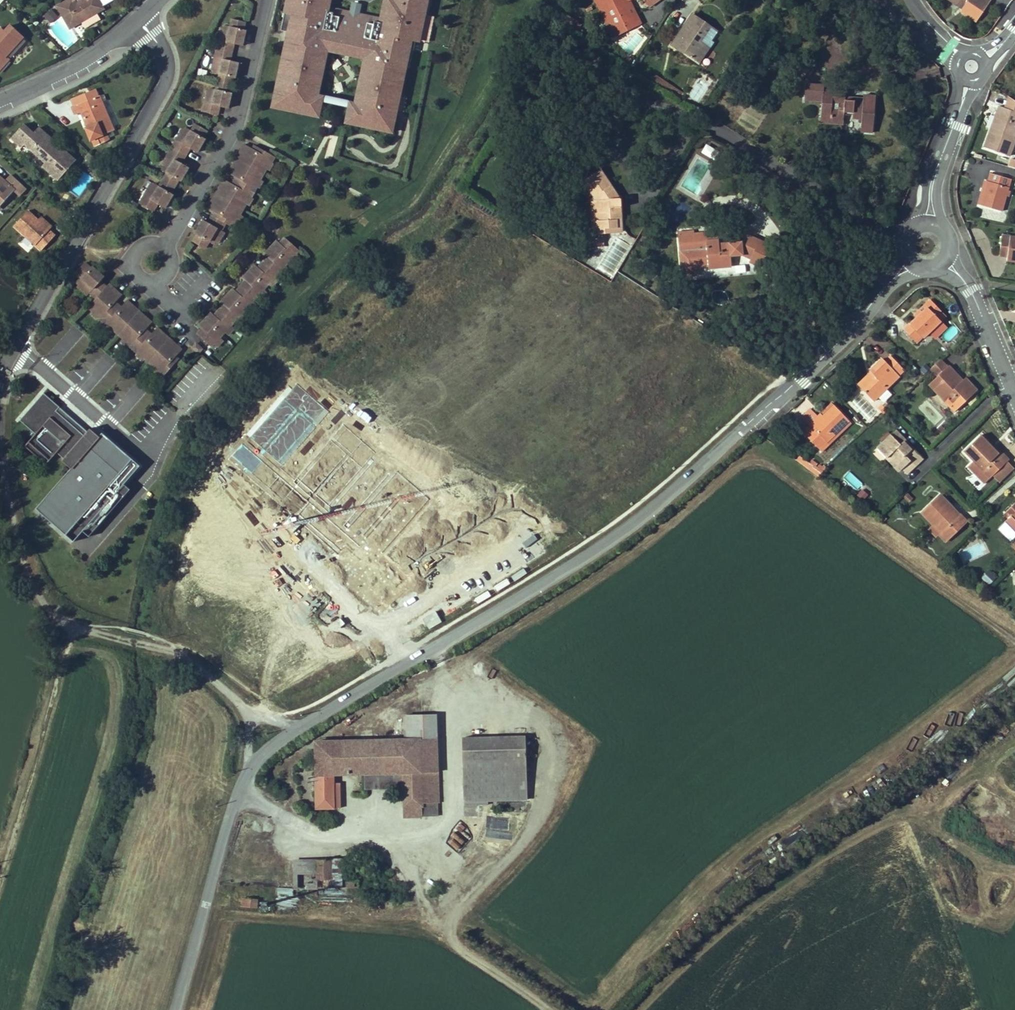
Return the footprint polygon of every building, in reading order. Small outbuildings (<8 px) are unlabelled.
[(59,9),(72,32),(84,26),(87,32),(103,23),(100,17),(107,13),(99,0),(88,0),(78,5),(75,0),(59,9)] [(284,29),(290,30),(275,106),(323,116),(327,95),(322,93),(330,49),(367,56),(358,100),(352,99),(348,121),(396,130),(414,38),(420,39),(428,0),(385,0),(382,17),(331,5),(332,0),(289,0),(284,29)] [(613,28),(600,0),(595,0),(613,37),(626,31),(623,23),(613,28)] [(626,0),(600,0),(613,28),(623,23),(626,31),(639,24),(635,16),(631,18),(625,5),(627,4),(626,1),(626,0)] [(959,0),(950,0),(962,8),(965,4),(959,0)] [(977,21),(989,3),(986,1),(987,0),(959,0),(965,4),(962,8),(961,10),(977,21)] [(635,16),(630,3),(627,4),(625,5),(631,18),(635,16)] [(44,16),(51,23),(58,15),(51,8),(44,16)] [(561,11),(556,19),(564,24),(569,16),(561,11)] [(708,28),(700,22),(702,20),(694,14),(672,46),(696,62),(707,46),(699,41),(708,28)] [(569,16),(564,24),(571,29),(577,21),(569,16)] [(245,22),(232,19),(231,27),(225,26),(225,29),(222,41),(219,40),(214,61),(217,61),(214,74),(214,76),(219,78),(216,90),(211,88),(210,91),(207,103),(204,103),(202,112),(217,116),(219,107),(228,109),(231,93),(229,93),(232,78),(235,79),(238,63),(230,61),(234,44),(242,46),(246,31),(244,30),(245,22)] [(711,41),(718,31),(702,20),(700,22),(708,28),(699,41),(707,46),(696,62),(699,64),(714,43),(711,41)] [(9,63),(5,59),(23,40),(9,29),(4,34),(0,31),(0,72),(9,63)] [(755,88),(759,81),(762,83),(767,75),(757,69),(748,84),(755,88)] [(664,81),(661,85),(670,90),(673,87),(664,81)] [(824,85),(806,84),(805,97),(823,98),(823,102),(821,116),(830,117),(829,119),(843,121),(844,112),(852,113),(852,119),(862,119),(861,132),(872,133),(876,97),(864,96),(864,98),(854,97),(853,100),(844,99),(844,97),(845,93),(824,91),(824,85)] [(673,87),(670,90),(681,98),(684,94),(673,87)] [(103,103),(106,102),(104,96),(100,97),(100,96),(72,108),(75,116),(81,113),(84,120),(86,119),(89,127),(86,128),(90,140),(94,139),(96,146),(107,141),(109,139),(108,134),(114,131),(103,103)] [(1009,156),(1014,141),(1014,140),(1014,106),(1013,112),(1008,110),(999,106),(995,117),(999,119),(995,131),(991,130),(985,148),(1009,156)] [(821,123),(843,125),(843,121),(829,119),(830,117),(821,116),(821,123)] [(999,119),(995,117),(991,130),(995,131),(999,119)] [(207,131),(195,124),(191,131),(186,129),(185,131),(179,142),(176,140),(165,158),(168,160),(162,171),(160,173),(165,176),(159,186),(154,184),(153,186),(146,197),(144,195),(139,204),(152,211),(157,204),(164,208),(172,194),(170,193),(178,180),(180,181),(188,167),(181,163),(189,149),(197,153),(205,139),(203,138),(207,131)] [(42,166),(57,180),(75,161),(38,128),(24,144),(46,163),(42,166)] [(176,140),(179,142),(185,131),(182,129),(176,140)] [(208,242),(212,245),(214,242),(220,231),(225,224),(230,226),(233,221),(236,223),(238,224),(242,217),(239,215),(245,205),(248,206),(252,199),(251,198),(248,196),(254,186),(257,188),(258,189),(262,182),(260,180),(266,170),(268,171),(273,164),(272,163),(268,161),(271,156),(254,146),(252,149),(244,145),(238,156),(239,157),(235,163),(234,162),(227,173),(235,178),(232,185),(224,180),(217,191),(218,191),(215,198),(213,197),(207,208),(215,213),(213,216),(212,215),(207,223),(202,220),(194,234),(196,235),(192,242),(204,249),(208,242)] [(704,145),(702,154),(713,157),(715,148),(704,145)] [(159,169),(162,171),(168,160),(165,158),(159,169)] [(604,228),(620,227),(619,208),(620,208),(620,198),(617,198),(600,170),(588,177),(594,185),(589,188),(595,196),(591,199),(593,235),(604,234),(604,228)] [(987,182),(981,205),(1001,211),(1006,196),(1007,191),(1011,179),(990,173),(987,182)] [(4,181),(0,178),(0,205),(1,206),(14,192),(19,197),(26,190),(10,176),(4,181)] [(594,185),(588,177),(584,180),(589,188),(594,185)] [(981,205),(987,182),(984,181),(977,204),(981,205)] [(144,195),(146,197),(153,186),(150,184),(144,195)] [(257,188),(254,186),(248,196),(251,198),(257,188)] [(39,252),(57,234),(29,207),(12,225),(39,252)] [(220,231),(214,242),(217,244),(223,233),(220,231)] [(694,234),(679,235),(682,275),(697,274),(696,267),(709,266),(709,268),(731,267),(730,256),(741,255),(751,259),(750,262),(760,267),(770,246),(751,236),(748,242),(741,243),(735,243),(718,244),(717,232),(694,234)] [(1010,236),(1010,238),(1002,237),(999,255),(1007,257),(1006,260),(1014,261),(1014,237),(1010,236)] [(201,329),(196,334),(210,347),(213,345),(224,333),(229,326),(235,321),(240,314),(245,309),(251,302),(256,297),(262,290),(267,285),(273,278),(278,273),(284,266),(289,261),(295,254),(298,251),(284,238),(279,244),(276,241),(264,254),(267,257),(257,268),(254,265),(242,278),(245,281),(235,292),(232,289),(220,302),(223,305),(213,316),(210,313),(198,326),(201,329)] [(298,257),(295,254),(289,261),(293,263),(298,257)] [(84,262),(74,272),(80,278),(77,281),(79,283),(88,292),(95,298),(87,307),(92,311),(90,314),(96,319),(97,318),(99,315),(108,323),(106,326),(105,327),(111,333),(113,330),(121,338),(119,341),(125,346),(127,345),(129,342),(138,350),(136,353),(134,355),(140,360),(142,358),(151,366),(150,368),(155,374),(156,373),(159,370),(164,374),(177,360),(174,357),(180,350),(171,341),(170,342),(165,338),(166,337),(156,327),(149,335),(144,329),(150,323),(141,314),(140,315),(134,310),(135,310),(126,300),(119,307),(114,302),(120,295),(111,287),(110,288),(107,285),(105,287),(99,281),(103,277),(91,266),(89,268),(84,262)] [(287,269),(284,266),(278,273),(282,275),(287,269)] [(276,281),(273,278),(267,285),(271,287),(276,281)] [(85,295),(88,292),(79,283),(76,286),(85,295)] [(265,293),(262,290),(256,297),(259,299),(265,293)] [(937,318),(942,314),(930,300),(914,315),(916,318),(904,330),(915,341),(921,335),(923,337),(940,321),(937,318)] [(254,305),(251,302),(245,309),(248,311),(254,305)] [(243,317),(240,314),(235,321),(237,323),(243,317)] [(106,326),(108,323),(99,315),(97,318),(106,326)] [(232,329),(229,326),(224,333),(226,335),(232,329)] [(222,341),(219,338),(213,345),(216,347),(222,341)] [(136,353),(138,350),(129,342),(127,345),(136,353)] [(197,353),(201,349),(195,344),(191,348),(197,353)] [(96,359),(103,352),(97,346),(90,354),(96,359)] [(873,375),(860,387),(873,401),(899,377),(898,376),(904,370),(889,356),(884,360),(882,358),(869,371),(870,373),(873,375)] [(939,360),(929,369),(936,377),(929,384),(949,406),(952,404),(957,410),(977,391),(965,379),(962,381),(959,384),(951,375),(954,373),(948,366),(946,367),(939,360)] [(873,375),(870,373),(857,384),(860,387),(873,375)] [(959,384),(962,381),(954,373),(951,375),(959,384)] [(102,438),(43,391),(18,418),(35,433),(25,447),(45,465),(53,452),(70,466),(33,506),(70,541),(82,531),(89,539),(130,489),(123,483),(139,463),(102,438)] [(949,406),(955,412),(957,410),(952,404),(949,406)] [(822,416),(803,433),(818,450),(848,422),(833,405),(822,416)] [(808,411),(801,418),(808,425),(816,419),(815,418),(808,411)] [(801,431),(803,433),(822,416),(820,413),(815,418),(816,419),(808,425),(801,431)] [(938,430),(941,434),(946,430),(942,426),(938,430)] [(910,450),(912,448),(896,430),(890,435),(899,445),(903,442),(910,450)] [(903,442),(899,445),(890,435),(877,448),(886,458),(889,456),(901,469),(906,465),(910,470),(923,459),(912,448),(910,450),(903,442)] [(993,475),(1007,461),(1009,459),(1004,454),(1001,457),(990,446),(980,435),(963,451),(973,461),(968,466),(984,484),(993,475)] [(1001,457),(1004,454),(993,443),(990,446),(1001,457)] [(813,465),(814,463),(810,459),(807,462),(797,455),(795,460),(809,470),(813,465)] [(886,458),(899,471),(901,469),(889,456),(886,458)] [(993,475),(1000,483),(1014,468),(1007,461),(993,475)] [(809,470),(818,476),(823,471),(816,467),(813,465),(809,470)] [(901,469),(906,474),(910,470),(906,465),(901,469)] [(841,479),(858,490),(863,482),(846,471),(841,479)] [(856,497),(864,501),(868,493),(861,489),(856,497)] [(948,507),(950,505),(941,494),(921,512),(932,525),(947,540),(966,522),(959,514),(957,516),(948,507)] [(1003,514),(1008,518),(1008,519),(1011,516),(1014,521),(1014,503),(1003,514)] [(957,516),(959,514),(950,505),(948,507),(957,516)] [(1004,522),(1014,533),(1014,521),(1011,516),(1008,519),(1008,518),(1004,522)] [(938,534),(945,541),(947,540),(932,525),(928,528),(936,537),(938,534)] [(988,569),(981,578),(989,585),(997,575),(988,569)] [(404,740),(436,739),(436,716),(403,717),(404,740)] [(464,802),(527,800),(525,736),(461,739),(464,802)] [(333,785),(333,775),(365,774),(403,773),(403,788),(404,818),(438,817),(436,739),(404,740),(315,742),(315,752),(315,758),(316,809),(333,809),(333,785)] [(403,773),(365,774),(366,788),(403,788),(403,773)] [(447,841),(457,850),(465,841),(455,832),(447,841)] [(293,861),(294,888),(317,888),(317,860),(293,861)] [(340,860),(317,860),(317,888),(341,888),(340,860)] [(279,907),(298,905),(297,897),(293,897),(292,888),(277,889),(279,907)] [(256,900),(241,899),(241,906),(255,907),(256,900)]
